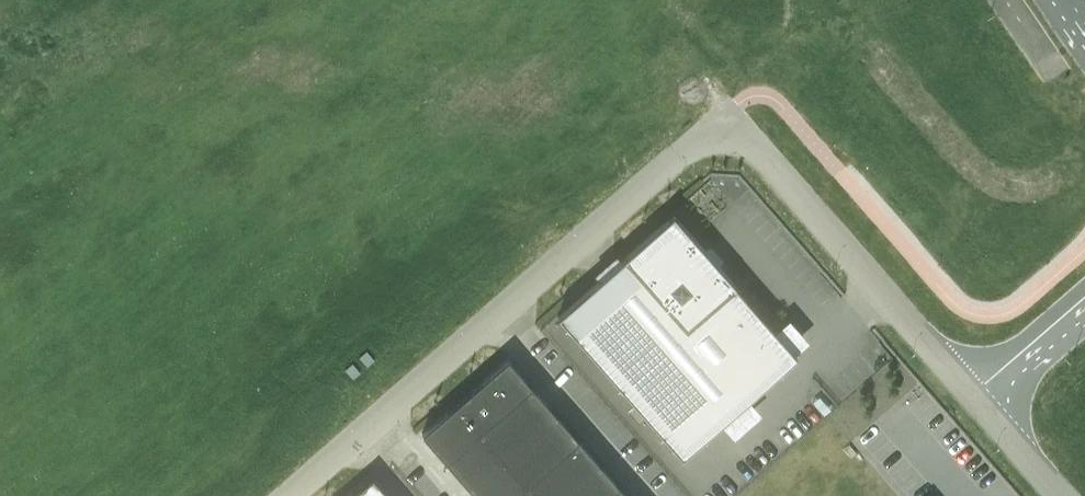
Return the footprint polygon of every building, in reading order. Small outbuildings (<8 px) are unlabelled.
[(682,457),(796,357),(734,286),(735,285),(673,214),(624,257),(624,258),(558,316),(682,457)] [(507,359),(422,434),(476,495),(628,495),(507,359)] [(372,482),(355,495),(384,495),(372,482)]
